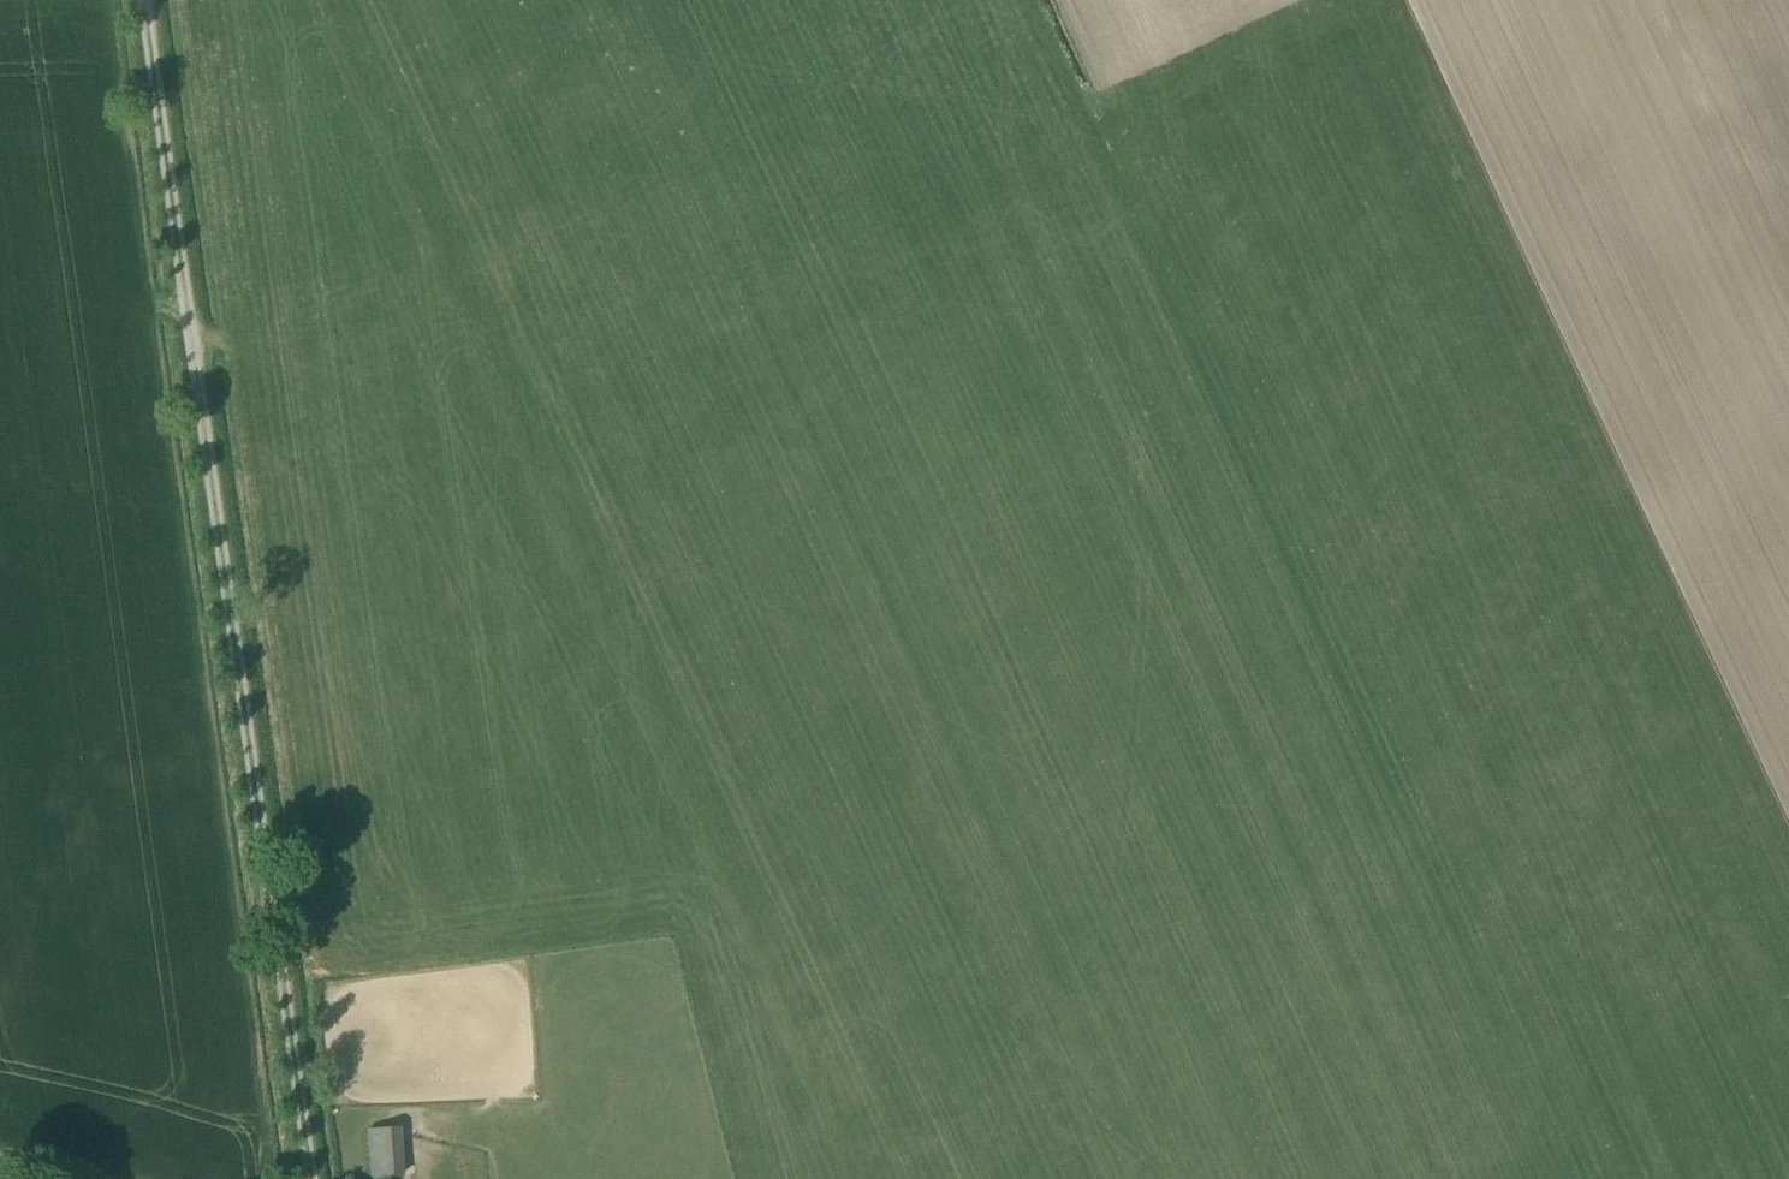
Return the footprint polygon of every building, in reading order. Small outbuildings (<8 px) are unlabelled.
[(368,1132),(371,1177),(371,1178),(403,1176),(399,1130),(368,1132)]
